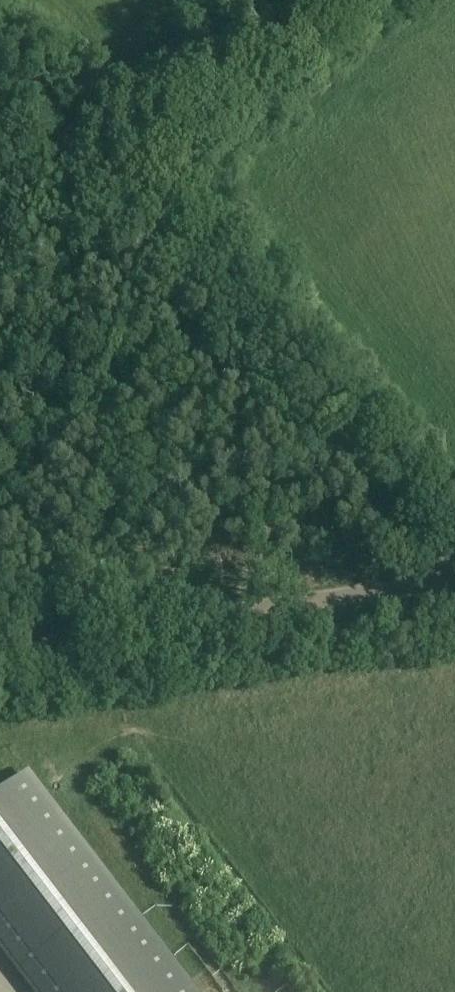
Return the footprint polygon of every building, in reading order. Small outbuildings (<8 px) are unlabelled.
[(37,991),(191,991),(26,775),(0,795),(0,944),(37,991)]
